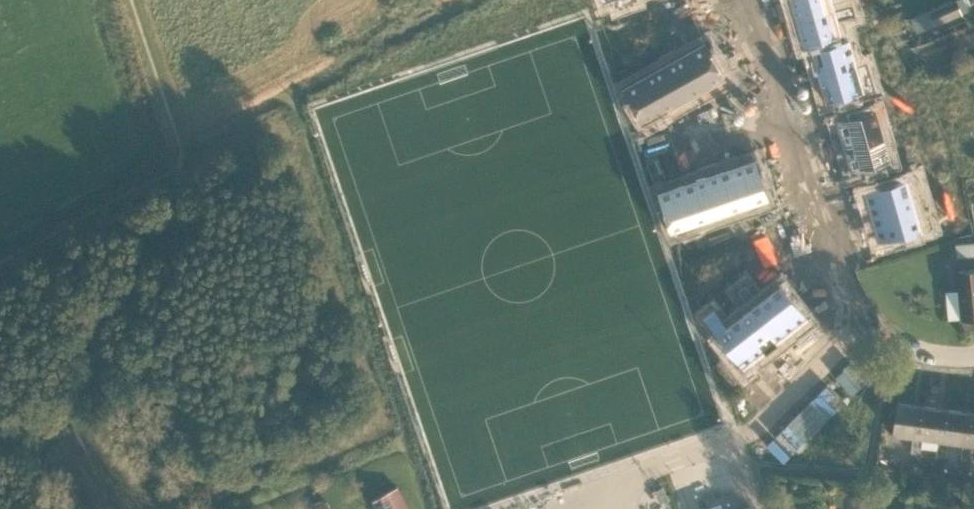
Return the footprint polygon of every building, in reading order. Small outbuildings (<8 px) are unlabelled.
[(796,20),(835,9),(832,0),(790,0),(796,20)] [(935,23),(936,24),(962,13),(956,0),(953,0),(930,10),(935,23)] [(968,10),(964,0),(956,0),(962,13),(968,10)] [(835,9),(796,20),(803,45),(842,34),(838,19),(855,14),(852,4),(835,9)] [(935,23),(930,10),(930,9),(911,17),(917,31),(935,23)] [(675,39),(671,31),(658,38),(663,46),(675,39)] [(675,39),(663,46),(668,55),(680,48),(675,39)] [(850,39),(811,51),(818,76),(857,65),(850,39)] [(636,57),(629,45),(621,50),(627,61),(636,57)] [(701,45),(680,57),(700,92),(721,80),(701,45)] [(636,57),(627,61),(634,73),(643,68),(636,57)] [(680,57),(660,68),(680,103),(700,92),(680,57)] [(857,65),(818,76),(825,101),(839,98),(842,109),(868,102),(865,91),(874,89),(866,62),(857,65)] [(660,68),(639,79),(659,115),(680,103),(660,68)] [(639,79),(619,91),(638,126),(659,115),(639,79)] [(875,108),(836,119),(844,144),(882,133),(875,108)] [(918,128),(915,118),(902,122),(905,132),(918,128)] [(905,132),(902,122),(889,126),(891,136),(905,132)] [(882,133),(844,144),(851,169),(890,158),(882,133)] [(755,162),(731,171),(744,209),(768,200),(755,162)] [(880,186),(863,191),(870,216),(915,203),(925,201),(917,175),(919,175),(915,162),(876,173),(880,186)] [(731,171),(707,179),(720,217),(744,209),(731,171)] [(707,179),(682,187),(696,226),(720,217),(707,179)] [(682,187),(658,196),(671,234),(696,226),(682,187)] [(915,203),(870,216),(878,241),(904,234),(908,245),(937,237),(933,225),(932,226),(929,217),(920,219),(915,203)] [(755,228),(751,215),(742,218),(746,231),(755,228)] [(760,240),(755,228),(746,231),(750,244),(760,240)] [(708,244),(703,231),(694,235),(698,247),(708,244)] [(956,256),(973,255),(973,241),(956,243),(956,256)] [(708,244),(698,247),(703,260),(712,257),(708,244)] [(954,271),(956,289),(958,289),(961,319),(973,317),(973,269),(954,271)] [(745,282),(737,289),(749,306),(738,315),(766,351),(786,335),(759,299),(745,282)] [(780,283),(759,299),(786,335),(789,333),(790,335),(797,329),(796,328),(808,319),(780,283)] [(713,308),(703,315),(744,368),(766,351),(738,315),(725,325),(713,308)] [(890,487),(892,471),(879,470),(877,485),(890,487)] [(377,508),(411,508),(398,484),(371,497),(377,508)] [(327,500),(311,508),(331,508),(327,500)]
